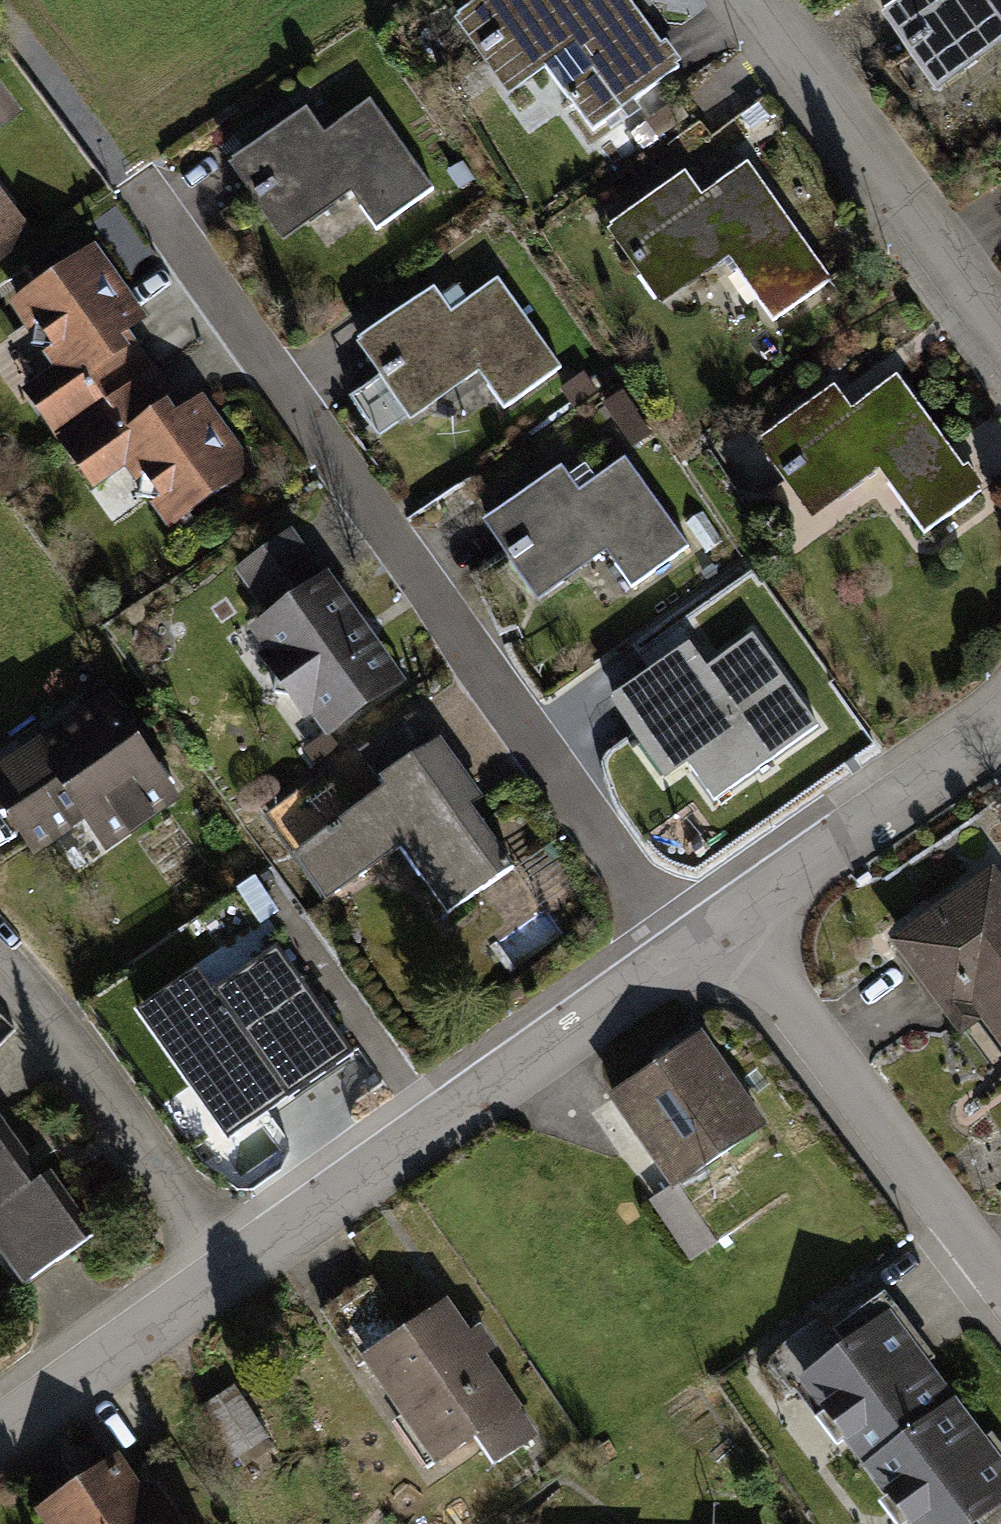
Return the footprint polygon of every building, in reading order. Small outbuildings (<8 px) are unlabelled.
[(458,16),(485,54),(504,41),(528,74),(578,38),(590,55),(584,59),(601,83),(573,104),(592,131),(678,69),(628,0),(480,0),(458,16)] [(883,12),(936,86),(957,71),(956,69),(1000,37),(1000,0),(901,0),(883,12)] [(306,108),(232,162),(260,201),(279,187),(303,220),(353,185),(365,202),(360,206),(377,229),(433,189),(370,100),(324,133),(306,108)] [(684,172),(610,225),(662,298),(731,249),(743,266),(737,271),(773,321),(831,280),(747,163),(701,195),(684,172)] [(29,232),(0,195),(0,254),(29,232)] [(88,254),(19,302),(35,325),(31,346),(52,348),(68,371),(32,397),(61,438),(143,379),(114,339),(137,322),(88,254)] [(433,287),(359,340),(387,380),(407,366),(430,399),(481,363),(493,380),(487,384),(504,408),(561,367),(497,279),(451,312),(433,287)] [(834,385),(760,439),(789,478),(808,464),(832,497),(881,461),(894,479),(888,483),(924,533),(981,491),(896,375),(851,408),(834,385)] [(173,421),(143,379),(61,438),(90,478),(126,452),(143,474),(138,496),(158,497),(175,521),(245,473),(195,404),(173,421)] [(562,466),(487,520),(515,559),(535,545),(559,579),(608,543),(620,560),(615,564),(633,588),(689,548),(625,459),(580,491),(562,466)] [(278,619),(263,630),(279,652),(271,658),(279,670),(275,692),(297,695),(306,707),(314,701),(331,724),(393,679),(290,536),(243,570),(278,619)] [(689,644),(614,697),(642,737),(662,723),(686,757),(736,722),(747,738),(742,742),(759,766),(816,725),(753,636),(706,669),(689,644)] [(0,777),(0,797),(35,846),(105,797),(126,827),(169,797),(103,704),(0,777)] [(323,774),(275,808),(335,892),(401,846),(448,913),(513,867),(408,719),(360,752),(386,789),(351,814),(323,774)] [(901,944),(945,1003),(969,986),(1000,1030),(1000,892),(991,878),(901,944)] [(267,916),(201,957),(217,982),(282,941),(267,916)] [(276,948),(215,992),(289,1096),(350,1052),(276,948)] [(698,1038),(616,1095),(676,1183),(759,1126),(698,1038)] [(24,1284),(94,1234),(49,1172),(41,1178),(0,1120),(0,1251),(24,1284)] [(717,1241),(676,1183),(651,1200),(691,1259),(717,1241)] [(373,1280),(323,1314),(359,1365),(369,1358),(439,1460),(512,1411),(475,1357),(488,1349),(475,1329),(462,1338),(439,1304),(405,1327),(373,1280)] [(849,1349),(806,1381),(827,1409),(815,1418),(836,1446),(849,1437),(864,1457),(902,1428),(944,1397),(909,1351),(921,1342),(884,1294),(835,1330),(849,1349)] [(266,1436),(233,1387),(201,1407),(234,1457),(266,1436)] [(902,1428),(972,1521),(977,1517),(982,1523),(1000,1523),(1000,1450),(990,1459),(944,1397),(902,1428)] [(972,1521),(902,1428),(864,1457),(891,1493),(878,1503),(894,1523),(909,1523),(912,1522),(913,1523),(967,1523),(972,1521)] [(47,1513),(55,1523),(154,1523),(115,1467),(47,1513)] [(214,1523),(221,1523),(226,1520),(219,1510),(209,1518),(214,1523)]
